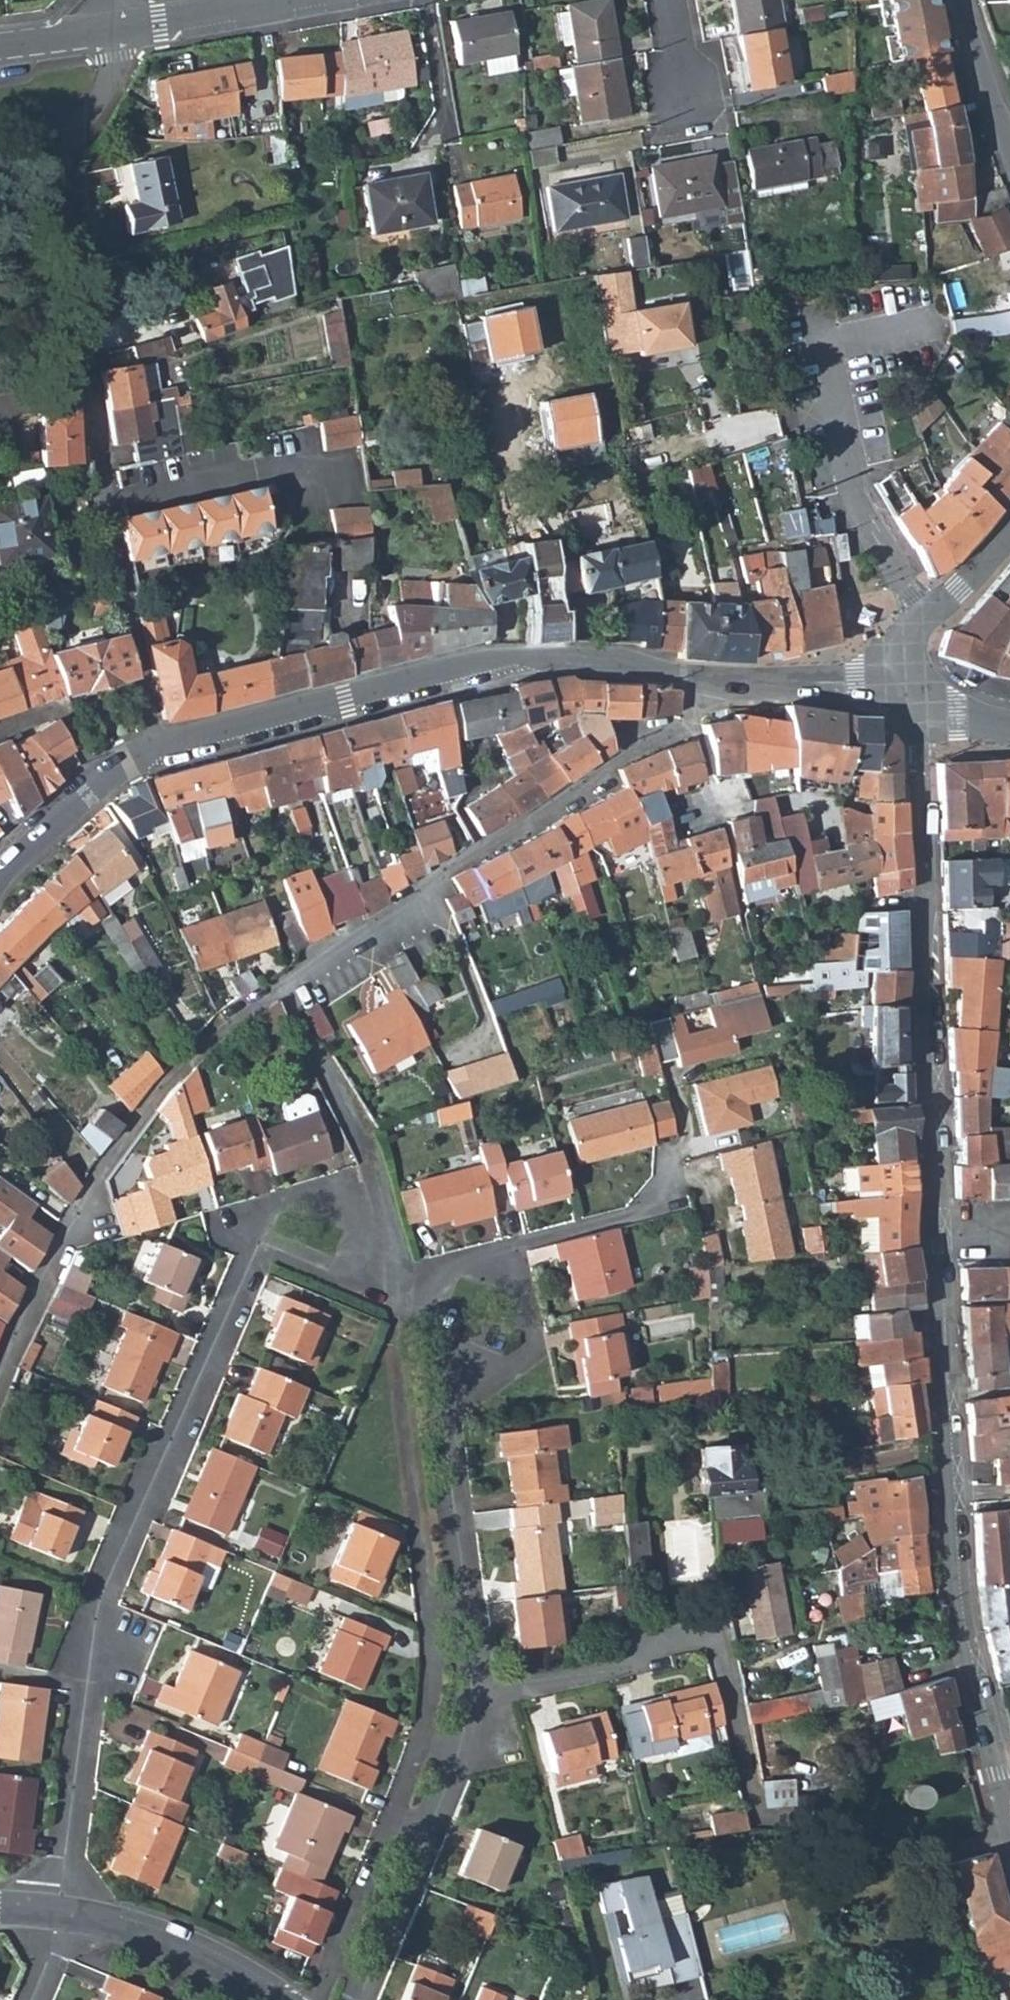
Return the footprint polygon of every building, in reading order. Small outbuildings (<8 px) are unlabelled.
[(577,65),(616,58),(605,0),(599,0),(566,6),(568,13),(555,15),(561,48),(573,45),(577,65)] [(738,36),(778,29),(781,28),(775,0),(731,0),(738,36)] [(900,60),(884,0),(874,0),(891,62),(900,60)] [(900,60),(911,58),(943,51),(929,0),(884,0),(900,60)] [(799,13),(802,25),(819,21),(817,10),(799,13)] [(506,12),(449,22),(457,64),(514,53),(506,12)] [(788,85),(778,29),(738,36),(748,92),(788,85)] [(379,92),(380,103),(393,101),(394,101),(395,101),(396,101),(396,100),(397,100),(398,99),(399,98),(400,97),(400,96),(400,95),(401,95),(401,94),(401,93),(401,92),(401,91),(401,88),(412,86),(403,31),(355,40),(356,44),(339,47),(339,53),(342,92),(342,98),(379,92)] [(943,51),(911,58),(924,111),(955,103),(946,62),(959,58),(955,48),(951,49),(943,51)] [(277,100),(342,92),(339,53),(271,61),(277,100)] [(556,54),(529,59),(531,71),(557,66),(556,54)] [(627,118),(616,58),(577,65),(569,67),(580,126),(627,118)] [(245,64),(162,79),(169,126),(234,114),(231,97),(250,93),(245,64)] [(818,79),(821,98),(851,92),(851,73),(818,79)] [(380,103),(379,92),(342,98),(342,109),(380,103)] [(869,106),(870,121),(899,116),(901,116),(898,101),(869,106)] [(910,130),(918,168),(967,162),(955,103),(924,111),(901,116),(899,116),(902,127),(927,122),(928,127),(910,130)] [(555,131),(525,136),(527,149),(556,144),(555,131)] [(271,147),(283,147),(281,134),(268,135),(271,147)] [(814,138),(746,150),(753,188),(803,180),(837,174),(831,140),(814,143),(814,138)] [(713,157),(651,168),(660,218),(723,207),(713,157)] [(162,160),(113,170),(125,235),(175,225),(162,160)] [(913,187),(915,213),(921,214),(920,209),(929,209),(929,202),(934,201),(936,221),(968,217),(969,224),(985,257),(998,253),(1009,249),(1009,221),(1003,208),(1009,206),(1009,204),(1004,186),(979,194),(983,216),(972,217),(967,162),(918,168),(917,174),(918,187),(913,187)] [(420,175),(361,185),(370,235),(428,225),(420,175)] [(512,176),(453,187),(462,229),(519,218),(512,176)] [(616,176),(546,188),(554,233),(622,220),(616,176)] [(805,190),(803,180),(753,188),(755,199),(805,190)] [(624,238),(628,269),(648,266),(642,235),(624,238)] [(234,288),(242,312),(253,308),(252,302),(272,294),(275,298),(294,293),(288,244),(259,254),(258,249),(234,258),(243,284),(234,288)] [(998,253),(1009,308),(1009,249),(998,253)] [(722,271),(720,256),(707,257),(710,272),(722,271)] [(744,257),(725,259),(729,292),(748,290),(744,257)] [(381,276),(384,289),(415,283),(433,303),(450,300),(456,299),(453,280),(450,264),(381,276)] [(480,275),(453,280),(456,299),(467,296),(483,293),(480,275)] [(199,316),(207,339),(246,325),(242,312),(234,288),(231,280),(210,287),(215,302),(217,310),(211,312),(199,316)] [(954,280),(945,282),(943,283),(952,314),(963,312),(954,280)] [(384,289),(364,294),(365,303),(386,300),(384,289)] [(488,308),(486,293),(483,293),(467,296),(470,312),(488,308)] [(680,302),(631,311),(638,355),(688,347),(680,302)] [(953,319),(952,337),(981,336),(1000,335),(1009,334),(1009,310),(982,317),(982,320),(953,319)] [(322,327),(331,369),(347,366),(341,323),(322,327)] [(471,328),(457,331),(460,350),(474,347),(471,328)] [(1000,335),(1001,345),(1009,344),(1009,334),(1000,335)] [(132,347),(135,365),(164,355),(160,339),(132,347)] [(156,364),(137,367),(124,369),(100,373),(107,411),(168,400),(172,399),(171,391),(160,394),(156,364)] [(929,378),(922,384),(925,388),(933,383),(929,378)] [(75,409),(81,409),(79,394),(37,397),(40,412),(75,409)] [(186,403),(185,397),(172,399),(168,400),(169,406),(186,403)] [(169,406),(168,400),(107,411),(113,445),(131,442),(135,464),(179,455),(174,435),(191,433),(186,403),(169,406)] [(919,402),(909,406),(925,451),(927,453),(939,448),(927,410),(921,411),(919,402)] [(40,412),(43,466),(67,464),(79,463),(75,409),(40,412)] [(970,450),(963,456),(981,475),(972,485),(995,509),(1009,491),(1009,415),(1007,413),(970,450)] [(359,446),(355,417),(319,423),(324,452),(359,446)] [(194,451),(191,433),(174,435),(179,455),(194,451)] [(937,473),(927,453),(925,451),(892,470),(898,480),(913,503),(921,516),(952,564),(964,550),(981,532),(996,510),(995,509),(972,485),(981,475),(963,456),(949,469),(952,472),(946,479),(938,488),(931,492),(924,480),(937,473)] [(38,453),(18,454),(20,468),(38,466),(38,453)] [(95,486),(92,462),(79,463),(67,464),(70,475),(82,485),(95,486)] [(694,504),(709,499),(706,490),(714,487),(706,464),(686,470),(694,504)] [(889,485),(898,480),(892,470),(883,476),(889,485)] [(940,471),(937,473),(924,480),(931,492),(938,488),(946,479),(940,471)] [(388,479),(365,481),(367,490),(388,489),(388,479)] [(433,522),(455,518),(445,484),(412,486),(416,499),(426,497),(433,522)] [(889,491),(880,497),(888,510),(898,505),(889,491)] [(138,517),(119,520),(125,547),(128,562),(269,534),(261,492),(245,495),(214,502),(163,512),(138,517)] [(43,498),(0,504),(0,565),(53,557),(43,498)] [(899,511),(892,516),(928,572),(930,575),(932,578),(935,582),(952,564),(921,516),(913,503),(899,511)] [(372,537),(369,505),(331,510),(336,542),(369,537),(372,537)] [(782,513),(787,538),(806,534),(801,509),(782,513)] [(809,521),(813,533),(813,534),(820,533),(819,522),(817,514),(810,516),(811,521),(809,521)] [(476,520),(457,526),(466,556),(485,551),(476,520)] [(831,520),(819,522),(820,533),(821,534),(831,533),(833,533),(831,520)] [(729,521),(718,525),(725,545),(735,541),(729,521)] [(840,533),(833,533),(831,533),(835,561),(845,560),(840,533)] [(338,569),(370,567),(369,537),(336,542),(323,544),(324,565),(337,564),(338,569)] [(661,539),(645,542),(652,577),(667,575),(661,539)] [(641,601),(639,643),(639,646),(654,647),(657,601),(654,587),(652,577),(645,542),(574,557),(582,592),(617,586),(618,593),(631,590),(633,601),(641,601)] [(484,603),(525,594),(525,575),(519,545),(518,543),(503,546),(506,561),(470,569),(475,586),(484,603)] [(316,624),(319,545),(304,548),(293,547),(280,546),(278,634),(275,646),(276,659),(276,660),(303,655),(306,687),(349,676),(342,642),(341,635),(335,632),(326,634),(323,623),(316,624)] [(503,546),(485,551),(466,556),(470,569),(506,561),(503,546)] [(802,568),(820,566),(827,565),(824,546),(809,548),(800,548),(802,568)] [(831,600),(830,585),(805,589),(802,568),(800,548),(760,552),(761,569),(781,568),(784,599),(797,653),(838,643),(831,600)] [(765,589),(765,595),(766,599),(770,602),(775,650),(774,650),(774,658),(797,653),(784,599),(781,568),(761,569),(760,552),(741,556),(745,582),(756,580),(761,578),(762,589),(765,589)] [(970,608),(1009,633),(1009,563),(970,608)] [(554,571),(525,575),(525,594),(525,608),(524,609),(526,644),(567,641),(566,607),(560,607),(554,571)] [(392,629),(397,662),(486,638),(489,613),(484,603),(475,586),(448,583),(399,580),(401,606),(388,607),(392,629)] [(711,583),(712,604),(738,604),(734,583),(711,583)] [(669,585),(654,587),(657,601),(673,602),(669,585)] [(118,613),(114,591),(95,596),(99,617),(118,613)] [(747,648),(774,650),(775,650),(770,602),(766,599),(740,602),(741,605),(745,622),(747,648)] [(673,602),(657,601),(654,647),(677,648),(677,657),(709,659),(709,603),(673,602)] [(712,604),(709,603),(709,659),(748,661),(747,648),(745,622),(741,605),(738,604),(712,604)] [(970,608),(962,604),(941,630),(944,631),(1004,654),(1009,656),(1009,633),(970,608)] [(267,661),(188,678),(181,649),(173,643),(166,645),(161,617),(142,621),(149,649),(164,721),(209,711),(271,696),(267,661)] [(19,655),(4,660),(8,669),(21,708),(22,710),(63,694),(49,655),(47,647),(44,622),(14,629),(14,633),(11,633),(19,655)] [(392,629),(370,632),(376,668),(397,662),(392,629)] [(1009,678),(1009,656),(1004,654),(944,631),(938,650),(938,656),(940,655),(942,657),(986,672),(1009,678)] [(370,632),(342,642),(349,676),(376,668),(370,632)] [(63,694),(136,676),(123,637),(49,655),(63,694)] [(303,655),(276,660),(276,659),(267,661),(271,696),(306,687),(303,655)] [(21,708),(8,669),(0,672),(0,715),(21,708)] [(576,719),(569,680),(544,682),(553,724),(555,733),(578,725),(594,762),(611,751),(603,719),(576,719)] [(617,685),(576,683),(571,681),(569,680),(576,719),(603,719),(635,718),(635,686),(617,685)] [(527,730),(553,724),(544,682),(511,686),(512,695),(519,731),(527,730)] [(678,692),(660,690),(660,687),(635,686),(635,718),(677,716),(678,692)] [(512,695),(453,707),(459,743),(494,736),(519,731),(512,695)] [(445,797),(460,794),(462,793),(443,702),(393,717),(397,724),(401,741),(408,768),(429,763),(445,797)] [(790,780),(833,781),(840,782),(840,772),(834,771),(838,716),(838,712),(804,708),(785,708),(784,723),(788,769),(790,780)] [(854,792),(869,792),(868,772),(896,773),(896,748),(890,741),(874,740),(875,724),(870,719),(838,716),(834,771),(840,772),(854,773),(854,792)] [(382,774),(390,772),(408,768),(401,741),(397,724),(393,717),(368,723),(380,774),(382,774)] [(748,773),(788,769),(784,723),(730,717),(730,721),(740,774),(748,773)] [(713,778),(740,774),(730,721),(702,728),(713,778)] [(55,722),(27,737),(47,766),(48,764),(71,751),(55,722)] [(357,796),(377,788),(382,774),(380,774),(368,723),(337,731),(357,796)] [(890,741),(875,724),(874,740),(890,741)] [(536,742),(563,784),(594,762),(578,725),(555,733),(536,742)] [(519,731),(494,736),(505,760),(532,745),(527,730),(519,731)] [(322,808),(351,798),(357,796),(337,731),(312,738),(320,776),(323,792),(317,794),(322,808)] [(26,737),(9,748),(37,801),(60,781),(48,764),(47,766),(27,737),(26,737)] [(306,781),(320,776),(312,738),(279,746),(295,802),(297,801),(309,797),(306,781)] [(8,796),(18,817),(37,801),(9,748),(5,740),(0,741),(0,780),(8,796)] [(513,777),(524,773),(542,799),(563,784),(536,742),(532,745),(505,760),(503,761),(513,777)] [(677,787),(699,779),(691,744),(662,753),(671,788),(673,795),(679,793),(677,787)] [(285,805),(288,812),(300,808),(297,801),(295,802),(279,746),(251,754),(267,811),(285,805)] [(653,795),(671,788),(662,753),(662,752),(617,772),(625,791),(638,829),(647,825),(665,821),(653,795)] [(251,811),(252,815),(256,826),(260,825),(267,822),(267,811),(251,754),(219,762),(227,795),(236,792),(243,814),(251,811)] [(993,825),(1001,825),(1001,816),(1003,816),(997,760),(972,762),(976,818),(993,818),(993,825)] [(1009,816),(1009,761),(997,760),(1003,816),(1009,816)] [(223,825),(232,823),(227,795),(219,762),(195,768),(149,780),(148,781),(165,820),(186,890),(204,884),(187,840),(198,838),(201,849),(228,843),(223,825)] [(977,841),(976,818),(972,762),(935,763),(938,843),(977,841)] [(412,793),(408,768),(390,772),(405,816),(412,814),(412,812),(407,795),(412,793)] [(869,801),(903,803),(902,774),(896,773),(868,772),(869,792),(869,801)] [(494,789),(513,818),(542,799),(524,773),(513,777),(494,789)] [(147,828),(165,820),(148,781),(126,791),(112,806),(115,810),(127,825),(131,832),(135,840),(149,832),(147,828)] [(841,796),(840,782),(833,781),(835,797),(841,796)] [(480,836),(513,818),(494,789),(462,808),(480,836)] [(571,817),(585,849),(601,841),(610,859),(636,846),(642,843),(638,829),(625,791),(571,817)] [(363,812),(357,796),(351,798),(356,814),(363,812)] [(776,817),(769,802),(767,799),(748,803),(750,818),(763,846),(783,841),(793,883),(797,897),(815,892),(806,861),(839,848),(839,844),(831,846),(829,843),(822,844),(821,842),(803,844),(799,814),(776,817)] [(869,817),(869,838),(905,834),(903,803),(869,801),(869,817)] [(288,812),(296,834),(307,829),(300,808),(288,812)] [(421,810),(412,812),(412,814),(405,816),(416,849),(424,873),(436,865),(470,843),(454,812),(429,825),(421,810)] [(842,814),(837,814),(839,844),(839,848),(862,840),(868,839),(869,838),(869,817),(855,817),(847,814),(842,814)] [(577,854),(585,849),(571,817),(548,828),(549,830),(575,895),(577,900),(579,906),(591,902),(584,885),(589,883),(577,854)] [(750,818),(724,824),(731,855),(763,846),(750,818)] [(116,821),(69,858),(95,894),(98,898),(124,878),(143,865),(116,821)] [(642,843),(646,855),(668,852),(665,821),(647,825),(638,829),(642,843)] [(561,901),(575,895),(549,830),(502,855),(514,888),(552,868),(561,901)] [(679,850),(688,877),(698,904),(705,923),(736,914),(732,901),(724,866),(712,832),(678,846),(679,850)] [(982,832),(982,841),(982,847),(995,847),(995,832),(982,832)] [(868,839),(879,873),(908,865),(905,834),(869,838),(868,839)] [(815,892),(870,875),(879,873),(868,839),(862,840),(839,848),(806,861),(815,892)] [(780,887),(793,883),(783,841),(763,846),(731,855),(738,884),(774,874),(780,887)] [(640,863),(647,861),(646,855),(642,843),(636,846),(640,863)] [(416,849),(395,857),(405,886),(424,873),(416,849)] [(679,850),(668,852),(646,855),(647,861),(657,903),(671,900),(664,885),(688,877),(679,850)] [(394,852),(372,861),(379,880),(385,898),(405,886),(395,857),(394,852)] [(517,928),(526,923),(518,896),(514,888),(502,855),(501,853),(470,871),(483,902),(505,892),(510,906),(517,928)] [(982,857),(944,859),(945,885),(941,885),(942,911),(959,909),(984,907),(982,884),(994,883),(992,858),(982,857)] [(89,898),(95,894),(69,858),(37,891),(57,919),(76,947),(91,936),(85,926),(100,916),(89,898)] [(875,899),(909,889),(908,865),(879,873),(870,875),(875,899)] [(466,911),(475,906),(483,902),(470,871),(452,882),(458,894),(466,911)] [(741,898),(780,887),(774,874),(738,884),(741,898)] [(131,888),(124,878),(98,898),(104,908),(131,888)] [(379,880),(354,889),(363,914),(366,921),(387,906),(385,898),(379,880)] [(329,926),(363,914),(354,889),(352,885),(318,896),(329,926)] [(37,891),(0,929),(0,960),(23,985),(36,1001),(62,981),(45,963),(28,976),(13,965),(38,935),(57,919),(37,891)] [(479,917),(510,906),(505,892),(483,902),(475,906),(479,917)] [(529,892),(518,896),(526,923),(538,919),(529,892)] [(443,901),(451,917),(466,911),(458,894),(443,901)] [(573,914),(581,911),(579,906),(577,900),(569,903),(573,914)] [(218,918),(233,962),(244,958),(254,955),(253,951),(261,948),(262,952),(276,947),(261,903),(218,918)] [(951,925),(943,924),(943,957),(996,960),(994,906),(984,907),(959,909),(959,923),(968,930),(951,930),(951,925)] [(906,971),(904,910),(874,912),(863,913),(859,916),(856,919),(854,924),(850,963),(849,974),(862,974),(906,971)] [(466,911),(451,917),(454,924),(468,917),(466,911)] [(674,917),(678,930),(685,929),(696,926),(692,913),(674,917)] [(308,916),(294,924),(306,945),(321,937),(308,916)] [(183,948),(196,974),(222,965),(233,962),(218,918),(176,932),(183,948)] [(137,986),(147,979),(126,945),(110,919),(100,926),(137,986)] [(294,952),(306,945),(294,924),(282,930),(294,952)] [(838,934),(835,963),(850,963),(854,924),(850,924),(846,934),(838,934)] [(675,962),(693,957),(685,929),(678,930),(665,930),(675,962)] [(137,938),(126,945),(147,979),(158,972),(137,938)] [(398,954),(381,962),(387,972),(396,989),(398,992),(414,984),(398,954)] [(956,990),(954,1029),(991,1032),(1006,1029),(1006,1020),(991,1017),(996,960),(943,957),(945,988),(956,990)] [(238,977),(245,973),(248,971),(244,958),(233,962),(238,977)] [(23,985),(0,960),(0,1008),(23,985)] [(233,962),(222,965),(228,983),(237,978),(238,977),(233,962)] [(832,982),(833,991),(860,988),(862,974),(849,974),(850,963),(835,963),(831,964),(832,982)] [(906,971),(862,974),(860,988),(868,987),(866,1007),(861,1007),(860,1028),(867,1029),(870,1069),(895,1066),(895,1075),(888,1075),(889,1086),(871,1087),(874,1104),(910,1102),(909,1075),(905,1075),(905,1006),(906,971)] [(245,973),(238,977),(237,978),(246,993),(254,987),(245,973)] [(238,998),(246,993),(237,978),(228,983),(238,998)] [(437,998),(425,980),(414,984),(398,992),(413,1021),(426,1014),(422,1008),(437,998)] [(516,995),(521,1009),(537,1003),(558,994),(553,981),(516,995)] [(832,982),(760,992),(762,999),(833,991),(832,982)] [(754,985),(732,990),(735,1002),(756,996),(754,985)] [(372,1073),(426,1045),(415,1024),(413,1021),(398,992),(396,989),(380,997),(385,1006),(387,1010),(367,1021),(364,1016),(347,1025),(372,1073)] [(715,994),(718,1006),(732,1002),(735,1002),(732,990),(715,994)] [(676,1000),(680,1016),(709,1008),(704,994),(676,1000)] [(758,1006),(756,996),(735,1002),(732,1002),(734,1012),(758,1006)] [(317,1038),(332,1030),(322,1012),(316,1002),(301,1010),(317,1038)] [(265,1037),(282,1023),(272,1006),(252,1021),(265,1037)] [(385,1006),(364,1016),(367,1021),(387,1010),(385,1006)] [(989,1067),(991,1032),(954,1029),(947,1028),(949,1071),(953,1072),(955,1094),(988,1099),(988,1095),(1008,1096),(1009,1069),(989,1067)] [(643,1077),(659,1073),(652,1042),(634,1044),(637,1056),(643,1077)] [(615,1061),(637,1056),(634,1044),(628,1045),(611,1050),(615,1061)] [(145,1052),(133,1062),(106,1084),(126,1109),(151,1084),(160,1074),(145,1052)] [(207,1111),(194,1071),(178,1085),(187,1113),(188,1118),(207,1111)] [(171,1091),(153,1113),(163,1121),(187,1113),(178,1085),(171,1091)] [(288,1117),(261,1127),(274,1160),(278,1170),(334,1147),(311,1091),(304,1089),(285,1096),(282,1103),(288,1117)] [(444,1116),(469,1109),(466,1097),(457,1100),(454,1095),(439,1101),(444,1116)] [(822,1099),(799,1102),(800,1116),(823,1114),(822,1099)] [(651,1138),(672,1134),(664,1101),(643,1105),(642,1101),(564,1118),(573,1160),(651,1142),(651,1138)] [(799,1102),(788,1104),(791,1117),(800,1116),(799,1102)] [(904,1133),(911,1133),(910,1105),(853,1111),(854,1123),(868,1123),(873,1167),(907,1163),(904,1133)] [(98,1111),(78,1136),(94,1155),(117,1124),(98,1111)] [(163,1121),(170,1142),(194,1134),(188,1118),(187,1113),(163,1121)] [(254,1168),(274,1160),(261,1127),(255,1113),(204,1133),(219,1173),(240,1164),(239,1161),(250,1157),(254,1168)] [(726,1126),(731,1148),(761,1140),(774,1137),(769,1115),(726,1126)] [(959,1166),(953,1167),(955,1200),(986,1198),(986,1164),(986,1161),(1009,1160),(1007,1127),(983,1127),(984,1135),(958,1136),(959,1166)] [(116,1198),(127,1235),(173,1221),(166,1198),(179,1193),(182,1187),(192,1184),(193,1189),(210,1183),(194,1134),(170,1142),(164,1152),(146,1157),(142,1165),(146,1180),(136,1183),(138,1191),(116,1198)] [(746,1265),(789,1258),(761,1140),(731,1148),(713,1153),(717,1170),(719,1170),(723,1169),(725,1176),(732,1205),(737,1204),(740,1220),(742,1228),(738,1229),(746,1265)] [(548,1195),(564,1193),(555,1149),(500,1161),(508,1197),(547,1189),(548,1195)] [(78,1181),(60,1159),(35,1179),(64,1203),(78,1181)] [(476,1215),(492,1211),(481,1161),(413,1176),(414,1181),(422,1214),(423,1220),(448,1214),(474,1208),(476,1215)] [(876,1189),(877,1197),(911,1193),(907,1163),(873,1167),(851,1169),(856,1191),(876,1189)] [(986,1164),(986,1198),(1009,1197),(1009,1164),(986,1164)] [(0,1229),(0,1230),(0,1251),(29,1272),(49,1235),(26,1218),(33,1204),(0,1179),(0,1229)] [(422,1214),(414,1181),(394,1186),(403,1219),(422,1214)] [(182,1187),(179,1193),(193,1189),(192,1184),(182,1187)] [(510,1204),(548,1195),(547,1189),(508,1197),(510,1204)] [(910,1245),(911,1193),(877,1197),(858,1200),(812,1206),(814,1217),(851,1211),(852,1219),(866,1217),(874,1216),(878,1252),(910,1245)] [(449,1221),(476,1215),(474,1208),(448,1214),(449,1221)] [(859,1228),(863,1255),(864,1255),(875,1253),(878,1252),(874,1216),(866,1217),(867,1228),(859,1228)] [(801,1229),(804,1256),(820,1253),(816,1227),(801,1229)] [(627,1287),(613,1228),(553,1241),(556,1258),(564,1257),(571,1255),(575,1275),(568,1277),(572,1299),(627,1287)] [(713,1237),(695,1240),(702,1270),(720,1268),(713,1237)] [(193,1257),(158,1242),(141,1279),(152,1283),(148,1296),(179,1310),(194,1276),(186,1273),(193,1257)] [(918,1288),(910,1245),(878,1252),(875,1253),(880,1286),(868,1289),(869,1299),(918,1288)] [(864,1255),(868,1289),(880,1286),(875,1253),(864,1255)] [(564,1257),(568,1277),(575,1275),(571,1255),(564,1257)] [(201,1259),(193,1257),(186,1273),(194,1276),(201,1259)] [(91,1273),(67,1264),(57,1281),(82,1291),(91,1273)] [(724,1309),(720,1268),(702,1270),(704,1279),(705,1285),(704,1302),(705,1312),(724,1309)] [(960,1301),(1001,1299),(1000,1268),(959,1269),(960,1301)] [(1000,1268),(1001,1299),(1009,1299),(1009,1268),(1000,1268)] [(2,1323),(20,1286),(0,1271),(0,1321),(2,1323)] [(686,1280),(688,1304),(704,1302),(705,1285),(704,1279),(686,1280)] [(83,1313),(91,1295),(82,1291),(57,1281),(48,1299),(83,1313)] [(901,1312),(921,1309),(918,1288),(869,1299),(867,1299),(869,1313),(860,1316),(862,1341),(867,1340),(905,1333),(901,1312)] [(281,1311),(267,1344),(302,1359),(316,1327),(321,1329),(327,1313),(281,1295),(275,1309),(281,1311)] [(965,1346),(1000,1344),(1000,1334),(1009,1334),(1009,1302),(960,1304),(965,1346)] [(164,1360),(177,1331),(125,1309),(120,1323),(126,1325),(101,1384),(142,1400),(159,1358),(164,1360)] [(620,1332),(618,1312),(564,1319),(568,1343),(577,1342),(579,1355),(575,1356),(579,1380),(621,1375),(615,1333),(620,1332)] [(324,1330),(321,1329),(316,1327),(302,1359),(310,1363),(324,1330)] [(915,1358),(912,1332),(905,1333),(867,1340),(862,1341),(852,1341),(855,1369),(876,1366),(880,1389),(918,1383),(922,1383),(920,1358),(915,1358)] [(972,1378),(972,1389),(1004,1386),(1000,1344),(965,1346),(968,1378),(972,1378)] [(726,1404),(722,1351),(708,1352),(709,1383),(709,1398),(709,1404),(726,1404)] [(296,1414),(308,1386),(259,1365),(247,1394),(240,1391),(223,1434),(267,1452),(285,1410),(296,1414)] [(679,1386),(680,1401),(709,1398),(709,1383),(679,1386)] [(880,1389),(884,1419),(925,1414),(922,1383),(918,1383),(880,1389)] [(658,1388),(658,1403),(680,1401),(679,1386),(658,1388)] [(622,1394),(607,1396),(608,1408),(623,1406),(622,1394)] [(801,1394),(800,1405),(819,1406),(821,1405),(820,1399),(817,1399),(817,1395),(801,1394)] [(990,1398),(994,1440),(1009,1440),(1009,1395),(990,1398)] [(598,1407),(608,1408),(607,1396),(597,1396),(598,1407)] [(994,1440),(990,1398),(967,1401),(972,1462),(994,1461),(1009,1460),(1009,1440),(994,1440)] [(129,1431),(135,1414),(100,1400),(93,1416),(90,1414),(83,1431),(73,1456),(96,1466),(99,1458),(109,1461),(115,1447),(122,1429),(129,1431)] [(273,1440),(283,1444),(293,1417),(284,1413),(273,1440)] [(871,1420),(876,1445),(894,1440),(927,1433),(925,1414),(884,1419),(871,1420)] [(507,1496),(511,1512),(542,1506),(561,1502),(557,1484),(549,1486),(543,1454),(558,1451),(552,1426),(487,1440),(492,1463),(497,1462),(504,1496),(507,1496)] [(66,1454),(73,1456),(83,1431),(76,1429),(66,1454)] [(121,1449),(129,1431),(122,1429),(115,1447),(121,1449)] [(226,1533),(255,1464),(212,1446),(200,1476),(202,1477),(192,1500),(190,1499),(184,1516),(226,1533)] [(692,1495),(700,1494),(701,1494),(704,1521),(761,1517),(758,1489),(742,1491),(740,1466),(736,1467),(735,1447),(689,1452),(692,1495)] [(995,1485),(1009,1485),(1009,1460),(994,1461),(995,1485)] [(920,1508),(914,1476),(882,1484),(879,1480),(851,1484),(854,1503),(845,1505),(848,1524),(857,1522),(862,1550),(870,1549),(893,1542),(922,1534),(920,1508)] [(24,1492),(6,1534),(57,1556),(71,1523),(74,1524),(80,1507),(36,1489),(33,1496),(24,1492)] [(590,1527),(617,1523),(614,1491),(585,1497),(590,1527)] [(511,1512),(505,1513),(509,1533),(546,1527),(542,1506),(511,1512)] [(398,1524),(359,1508),(353,1523),(392,1539),(398,1524)] [(834,1509),(831,1509),(814,1512),(814,1519),(820,1519),(821,1525),(838,1522),(834,1509)] [(1002,1530),(1001,1511),(973,1514),(976,1586),(1009,1585),(1009,1552),(1003,1552),(1002,1530)] [(1001,1511),(1002,1530),(1009,1530),(1009,1511),(1001,1511)] [(352,1523),(329,1576),(375,1594),(381,1579),(377,1578),(393,1539),(392,1539),(353,1523),(352,1523)] [(641,1523),(617,1525),(620,1566),(643,1564),(641,1523)] [(263,1524),(254,1546),(278,1556),(287,1533),(263,1524)] [(512,1588),(515,1603),(547,1597),(562,1594),(548,1526),(546,1527),(509,1533),(506,1534),(517,1587),(512,1588)] [(213,1562),(219,1548),(173,1528),(160,1558),(163,1560),(158,1572),(152,1569),(149,1568),(140,1590),(185,1609),(197,1581),(210,1587),(220,1565),(213,1562)] [(930,1593),(922,1534),(893,1542),(898,1585),(900,1597),(930,1593)] [(398,1541),(393,1539),(377,1578),(381,1579),(398,1541)] [(823,1556),(833,1570),(858,1554),(848,1539),(823,1556)] [(875,1579),(876,1589),(877,1599),(900,1597),(898,1585),(893,1542),(870,1549),(875,1579)] [(220,1565),(226,1551),(219,1548),(213,1562),(220,1565)] [(859,1583),(875,1579),(870,1549),(862,1550),(858,1554),(833,1570),(840,1609),(840,1612),(846,1611),(846,1607),(855,1605),(854,1595),(860,1594),(859,1583)] [(157,1557),(152,1569),(158,1572),(163,1560),(160,1558),(157,1557)] [(770,1563),(734,1570),(745,1626),(755,1624),(758,1639),(783,1634),(770,1563)] [(306,1601),(312,1586),(275,1571),(271,1581),(289,1589),(288,1594),(306,1601)] [(23,1665),(25,1651),(28,1652),(39,1592),(0,1585),(0,1660),(23,1665)] [(976,1586),(983,1626),(1009,1624),(1009,1585),(976,1586)] [(557,1646),(547,1597),(515,1603),(505,1605),(514,1654),(557,1646)] [(337,1627),(319,1669),(362,1687),(380,1645),(384,1647),(390,1633),(346,1615),(340,1629),(337,1627)] [(745,1626),(748,1641),(758,1639),(755,1624),(745,1626)] [(983,1626),(996,1682),(1009,1679),(1007,1672),(1009,1672),(1009,1624),(983,1626)] [(815,1689),(739,1707),(743,1724),(860,1699),(855,1667),(851,1645),(830,1649),(828,1640),(812,1643),(813,1652),(815,1689)] [(167,1683),(160,1700),(216,1723),(239,1668),(193,1648),(176,1686),(167,1683)] [(888,1658),(855,1667),(860,1699),(869,1698),(891,1693),(898,1691),(894,1678),(888,1658)] [(944,1701),(950,1699),(945,1677),(898,1691),(891,1693),(869,1698),(874,1713),(896,1707),(906,1739),(931,1730),(950,1723),(944,1701)] [(48,1688),(2,1682),(0,1699),(0,1756),(37,1761),(48,1688)] [(704,1682),(675,1689),(677,1699),(690,1696),(689,1692),(706,1688),(704,1682)] [(667,1741),(699,1733),(698,1727),(715,1724),(706,1688),(689,1692),(690,1696),(677,1699),(675,1689),(656,1695),(656,1699),(632,1705),(642,1742),(666,1735),(667,1741)] [(389,1734),(396,1718),(349,1699),(328,1748),(334,1750),(326,1769),(367,1787),(376,1766),(369,1763),(382,1732),(389,1734)] [(556,1722),(557,1728),(602,1717),(599,1712),(556,1722)] [(557,1728),(538,1733),(549,1772),(586,1763),(611,1757),(602,1717),(557,1728)] [(937,1751),(961,1746),(958,1733),(956,1721),(950,1723),(931,1730),(937,1751)] [(141,1786),(134,1804),(178,1822),(187,1801),(175,1796),(194,1750),(147,1729),(140,1746),(147,1748),(133,1783),(141,1786)] [(240,1731),(233,1746),(257,1756),(263,1741),(240,1731)] [(699,1733),(667,1741),(671,1756),(703,1748),(699,1733)] [(286,1750),(263,1741),(257,1756),(280,1766),(286,1750)] [(238,1765),(251,1770),(257,1756),(233,1746),(228,1744),(221,1759),(238,1766),(238,1765)] [(126,1780),(133,1783),(147,1748),(140,1746),(126,1780)] [(317,1765),(326,1769),(334,1750),(328,1748),(325,1747),(317,1765)] [(294,1788),(301,1774),(280,1766),(257,1756),(251,1770),(294,1788)] [(589,1778),(586,1763),(549,1772),(551,1786),(589,1778)] [(30,1855),(34,1830),(28,1829),(35,1777),(0,1772),(0,1851),(30,1855)] [(916,1783),(911,1783),(907,1784),(904,1787),(902,1791),(902,1795),(903,1800),(906,1803),(910,1806),(915,1806),(919,1805),(923,1802),(925,1798),(925,1793),(924,1788),(921,1785),(916,1783)] [(786,1784),(755,1787),(758,1812),(789,1808),(786,1784)] [(283,1850),(278,1864),(281,1865),(300,1872),(315,1879),(330,1844),(323,1841),(331,1822),(339,1825),(342,1827),(349,1811),(294,1788),(271,1846),(283,1850)] [(157,1887),(183,1824),(178,1822),(134,1804),(128,1818),(134,1821),(114,1869),(157,1887)] [(705,1819),(708,1836),(739,1831),(736,1815),(705,1819)] [(330,1844),(339,1825),(331,1822),(323,1841),(330,1844)] [(515,1843),(477,1827),(458,1873),(496,1889),(515,1843)] [(579,1838),(553,1844),(557,1860),(583,1855),(579,1838)] [(240,1863),(245,1850),(222,1840),(217,1853),(240,1863)] [(983,1995),(1009,1990),(1009,1935),(988,1853),(971,1858),(942,1865),(924,1869),(929,1881),(951,1876),(971,1951),(978,1976),(983,1995)] [(307,1955),(335,1887),(315,1879),(300,1872),(281,1865),(274,1881),(277,1888),(291,1894),(271,1940),(307,1955)] [(635,1874),(585,1885),(614,1981),(657,1966),(648,1919),(679,1910),(674,1893),(642,1901),(635,1874)] [(453,1926),(464,1930),(473,1906),(463,1902),(453,1926)] [(464,1930),(482,1938),(492,1914),(473,1906),(464,1930)] [(968,1978),(978,1976),(971,1951),(961,1953),(968,1978)] [(457,1999),(444,1994),(451,1977),(415,1963),(400,1999),(457,1999)] [(162,1999),(109,1976),(101,1993),(110,1997),(109,1999),(161,1999),(162,1999)] [(500,1998),(476,1987),(471,1999),(499,1999),(500,1998)]
